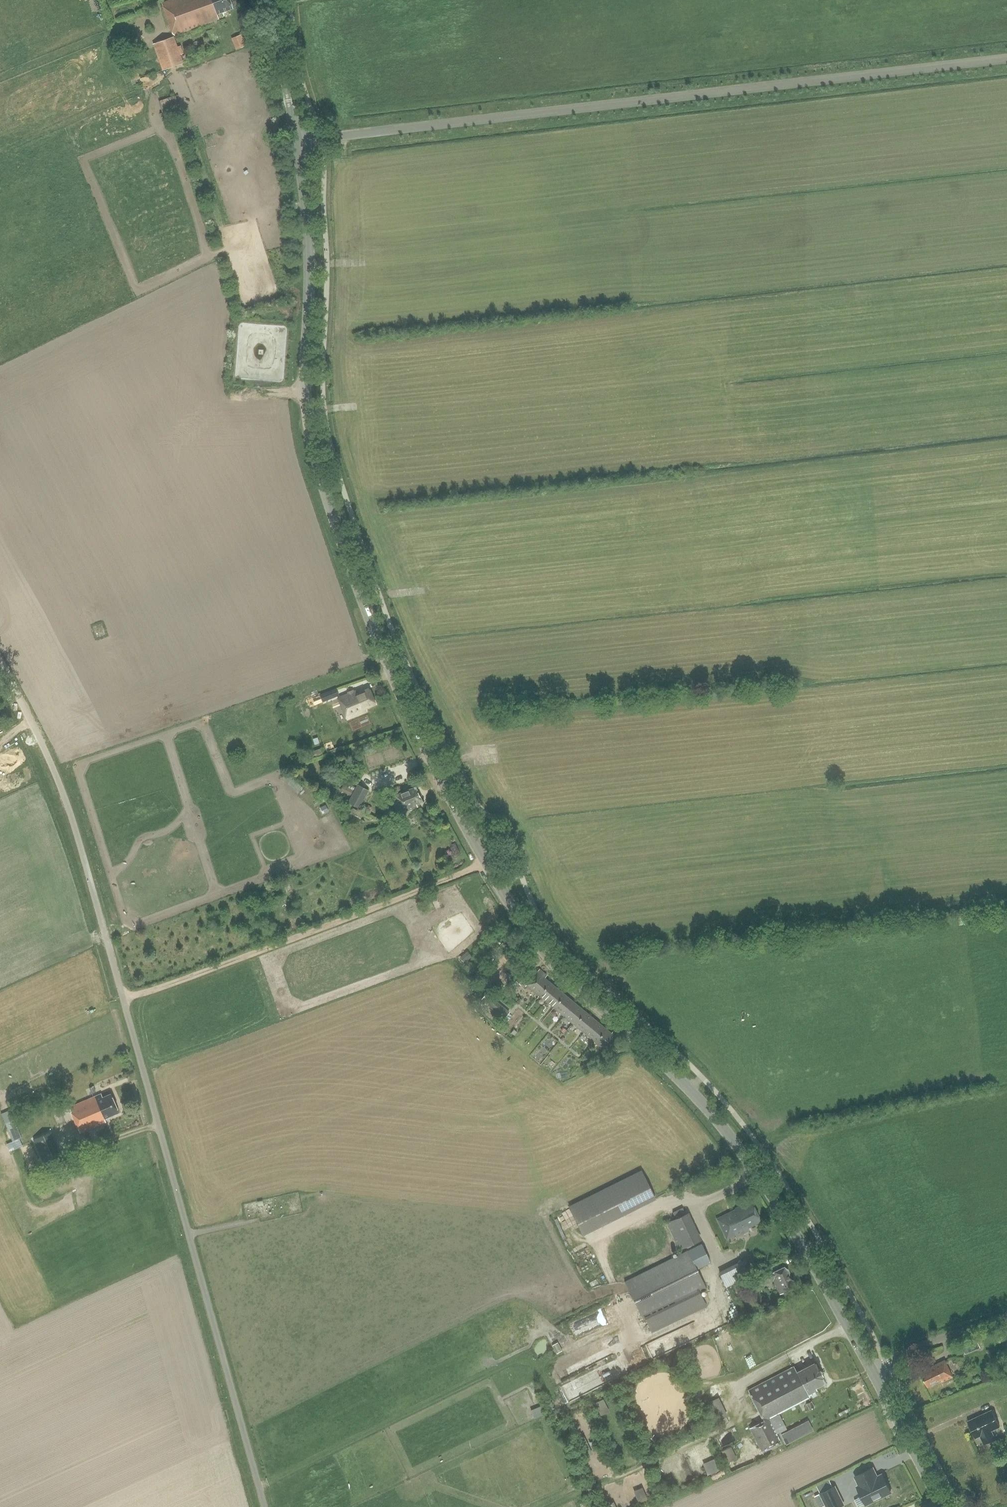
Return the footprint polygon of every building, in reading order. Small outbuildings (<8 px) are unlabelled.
[(233,8),(230,0),(172,0),(162,3),(174,35),(222,18),(221,13),(233,8)] [(232,38),(236,49),(246,46),(245,42),(247,41),(245,36),(243,37),(242,35),(232,38)] [(174,36),(153,44),(163,70),(184,62),(181,54),(184,53),(181,45),(178,46),(174,36)] [(162,101),(169,117),(176,113),(175,110),(182,107),(177,94),(162,101)] [(364,707),(374,703),(368,687),(356,692),(355,690),(338,697),(346,718),(366,710),(364,707)] [(329,691),(332,699),(340,696),(337,688),(329,691)] [(358,784),(348,802),(359,808),(369,790),(358,784)] [(395,794),(397,798),(393,800),(399,814),(409,809),(409,807),(408,806),(422,799),(415,785),(395,794)] [(323,814),(329,811),(326,805),(320,808),(323,814)] [(355,808),(353,813),(364,816),(365,811),(355,808)] [(537,993),(548,980),(545,977),(547,974),(540,969),(527,984),(537,993)] [(521,975),(516,981),(521,985),(526,979),(521,975)] [(548,980),(537,993),(542,998),(543,997),(548,1001),(558,988),(548,980)] [(558,988),(548,1001),(558,1010),(568,997),(558,988)] [(504,1018),(509,1012),(486,993),(482,998),(504,1018)] [(568,997),(558,1010),(568,1018),(579,1006),(568,997)] [(579,1006),(568,1018),(578,1027),(589,1014),(579,1006)] [(589,1014),(578,1027),(589,1036),(599,1023),(589,1014)] [(599,1023),(589,1036),(595,1041),(594,1041),(598,1045),(609,1032),(599,1023)] [(611,1033),(609,1032),(598,1045),(608,1053),(622,1037),(614,1030),(611,1033)] [(105,1117),(119,1110),(111,1092),(103,1096),(102,1093),(70,1106),(81,1131),(107,1120),(105,1117)] [(8,1122),(15,1140),(9,1142),(13,1150),(28,1144),(17,1118),(8,1122)] [(52,1131),(35,1138),(45,1160),(62,1152),(52,1131)] [(587,1232),(662,1200),(649,1170),(574,1202),(587,1232)] [(750,1201),(716,1218),(727,1240),(744,1232),(741,1227),(759,1219),(750,1201)] [(706,1241),(695,1212),(670,1221),(681,1250),(706,1241)] [(707,1303),(701,1292),(708,1289),(697,1268),(710,1262),(701,1244),(628,1281),(646,1319),(647,1318),(652,1330),(707,1303)] [(723,1271),(729,1285),(762,1271),(756,1256),(723,1271)] [(780,1294),(795,1287),(785,1266),(769,1274),(769,1272),(759,1277),(759,1278),(756,1280),(760,1287),(773,1281),(780,1294)] [(745,1279),(733,1284),(737,1292),(749,1287),(745,1279)] [(722,1347),(734,1344),(730,1332),(718,1335),(722,1347)] [(962,1343),(966,1353),(981,1348),(977,1337),(962,1343)] [(560,1352),(569,1347),(565,1339),(555,1344),(560,1352)] [(942,1382),(953,1377),(944,1360),(921,1373),(928,1386),(941,1379),(942,1382)] [(749,1389),(764,1419),(749,1427),(761,1450),(779,1441),(768,1419),(808,1398),(806,1395),(814,1390),(812,1387),(823,1382),(812,1363),(793,1372),(791,1368),(749,1389)] [(811,1400),(806,1403),(810,1410),(815,1407),(811,1400)] [(534,1408),(536,1417),(548,1414),(546,1405),(534,1408)] [(992,1431),(1001,1427),(993,1410),(969,1422),(976,1438),(981,1436),(985,1444),(996,1439),(992,1431)] [(726,1416),(717,1420),(720,1426),(729,1421),(726,1416)] [(788,1425),(785,1417),(777,1420),(775,1416),(773,1417),(778,1428),(788,1425)] [(786,1442),(810,1430),(805,1422),(782,1434),(786,1442)] [(726,1449),(731,1461),(740,1457),(735,1445),(726,1449)] [(706,1462),(712,1474),(723,1470),(718,1457),(706,1462)] [(858,1506),(865,1504),(890,1492),(882,1476),(876,1478),(872,1469),(856,1476),(860,1486),(857,1488),(862,1497),(855,1500),(858,1506)] [(637,1490),(642,1501),(651,1497),(647,1486),(637,1490)] [(815,1496),(820,1506),(823,1506),(826,1506),(838,1506),(843,1505),(834,1487),(815,1496)]
